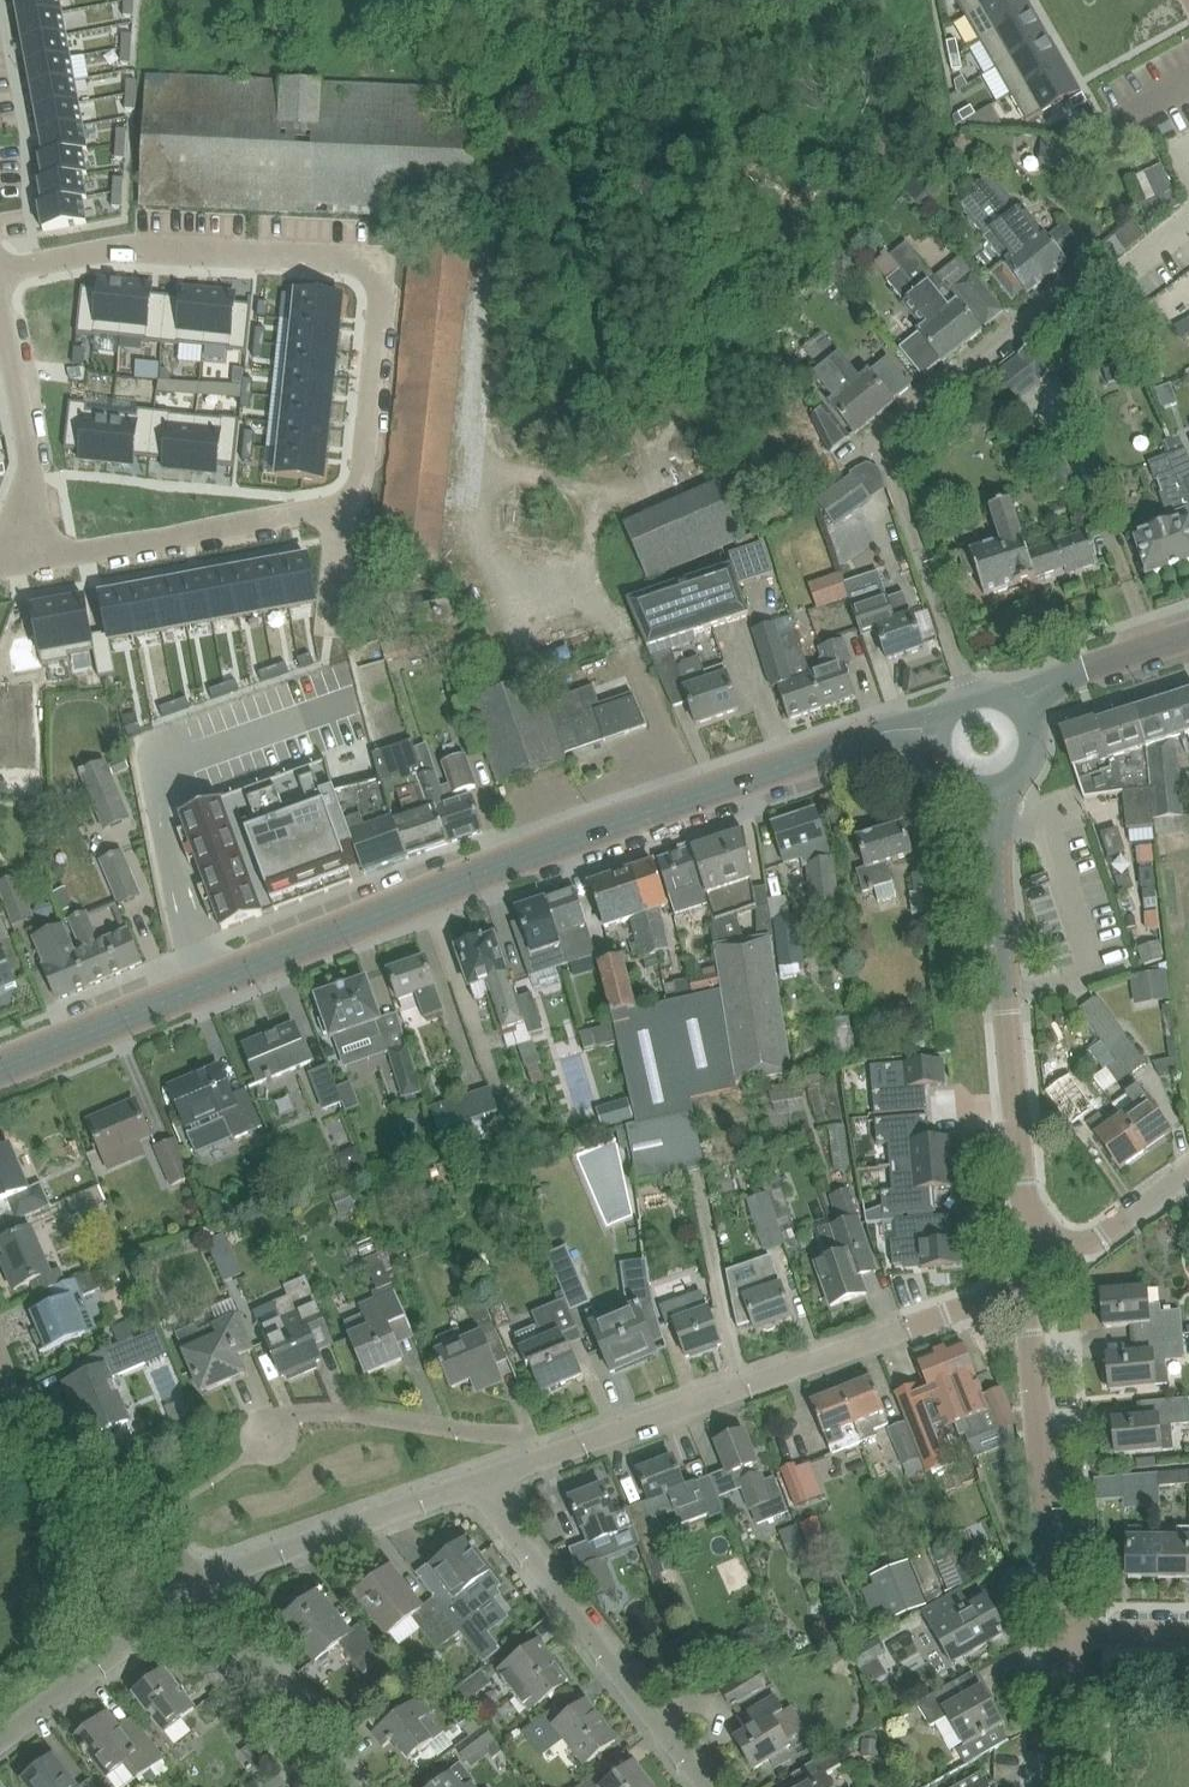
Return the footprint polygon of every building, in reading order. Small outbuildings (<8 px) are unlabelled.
[(19,22),(62,14),(60,0),(15,0),(19,22)] [(965,17),(995,0),(956,0),(965,17)] [(965,17),(980,43),(1034,12),(1027,0),(995,0),(965,17)] [(125,2),(124,16),(134,17),(134,3),(125,2)] [(1034,12),(980,43),(995,69),(1049,39),(1034,12)] [(62,14),(19,22),(23,44),(67,36),(62,14)] [(123,35),(122,50),(131,50),(132,36),(123,35)] [(67,36),(23,44),(27,67),(71,59),(67,36)] [(1049,39),(995,69),(1010,95),(1065,64),(1051,39),(1049,40),(1049,39)] [(947,43),(950,57),(959,55),(956,41),(947,43)] [(122,50),(121,64),(131,64),(131,50),(122,50)] [(959,55),(950,57),(953,71),(962,69),(959,55)] [(71,59),(27,67),(32,90),(75,82),(71,59)] [(1065,64),(1010,95),(1026,123),(1081,92),(1065,64)] [(141,204),(411,217),(473,220),(477,134),(432,131),(434,92),(147,78),(141,204)] [(127,81),(126,96),(136,96),(137,82),(127,81)] [(75,82),(32,90),(36,112),(79,104),(75,82)] [(1082,94),(1070,102),(1075,110),(1087,103),(1082,94)] [(126,96),(125,110),(135,110),(136,96),(126,96)] [(79,104),(36,112),(40,135),(83,127),(79,104)] [(971,107),(958,114),(963,123),(976,115),(971,107)] [(44,157),(40,158),(40,159),(88,150),(83,127),(40,135),(44,157)] [(117,130),(116,145),(126,145),(127,131),(117,130)] [(1075,138),(1041,136),(1040,166),(1074,168),(1075,138)] [(116,145),(115,159),(125,159),(126,145),(116,145)] [(44,181),(39,182),(39,183),(87,174),(83,152),(88,151),(88,150),(40,159),(44,181)] [(1141,205),(1149,222),(1183,206),(1164,165),(1146,173),(1157,197),(1141,205)] [(43,205),(39,206),(39,207),(87,198),(83,176),(87,175),(87,174),(39,183),(43,205)] [(114,179),(113,193),(123,194),(124,180),(114,179)] [(976,187),(979,191),(1005,224),(1049,278),(1067,264),(1063,258),(1080,244),(1065,226),(1048,239),(1023,209),(1015,215),(986,179),(976,187)] [(1049,278),(1005,224),(979,191),(961,205),(986,236),(985,237),(1005,263),(990,276),(1013,305),(1028,293),(1029,295),(1049,278)] [(113,193),(112,208),(122,208),(123,194),(113,193)] [(87,198),(39,207),(43,231),(87,223),(82,200),(87,199),(87,198)] [(1128,225),(1103,249),(1112,258),(1137,234),(1128,225)] [(414,236),(411,260),(380,558),(438,563),(471,243),(414,236)] [(889,257),(901,271),(963,348),(982,332),(980,330),(986,325),(986,326),(1003,312),(972,274),(955,287),(956,288),(949,294),(956,303),(949,308),(929,283),(935,278),(907,242),(889,257)] [(829,269),(844,288),(853,281),(854,262),(845,253),(829,269)] [(899,349),(907,359),(923,377),(942,362),(943,364),(963,348),(901,271),(889,280),(927,327),(899,349)] [(1188,316),(1188,274),(1154,289),(1170,324),(1188,316)] [(82,289),(77,336),(95,338),(95,336),(120,339),(126,283),(99,281),(98,290),(82,289)] [(126,283),(120,339),(145,341),(145,343),(162,344),(167,297),(152,296),(153,286),(126,283)] [(167,297),(162,344),(179,346),(179,345),(203,347),(209,292),(183,289),(182,299),(167,297)] [(209,292),(203,347),(228,350),(228,351),(247,353),(252,306),(236,305),(237,295),(209,292)] [(297,294),(294,321),(341,326),(343,299),(297,294)] [(259,302),(258,317),(267,318),(269,304),(259,302)] [(777,323),(784,334),(797,323),(787,311),(777,323)] [(1174,326),(1181,339),(1188,334),(1188,321),(1188,318),(1174,326)] [(294,321),(292,347),(338,352),(341,326),(294,321)] [(256,328),(255,343),(265,344),(266,329),(256,328)] [(860,380),(829,341),(818,350),(830,365),(874,420),(894,404),(892,402),(911,386),(888,358),(860,380)] [(255,343),(253,357),(263,358),(265,344),(255,343)] [(1020,358),(998,376),(1018,401),(1040,383),(1041,384),(1056,373),(1033,345),(1019,356),(1020,358)] [(292,347),(289,373),(335,378),(338,352),(292,347)] [(874,420),(830,365),(818,350),(810,356),(822,371),(815,377),(835,402),(831,405),(855,435),(874,420)] [(1131,361),(1104,370),(1109,386),(1136,377),(1131,361)] [(160,367),(159,377),(170,378),(170,373),(166,368),(160,367)] [(234,370),(233,384),(242,385),(244,371),(234,370)] [(289,373),(286,399),(332,404),(335,378),(289,373)] [(1159,374),(1151,377),(1156,388),(1164,384),(1159,374)] [(158,378),(157,391),(172,393),(173,380),(158,378)] [(244,380),(242,394),(252,395),(253,381),(244,380)] [(228,386),(227,398),(242,400),(242,394),(243,387),(228,386)] [(1172,388),(1157,393),(1164,412),(1179,406),(1172,388)] [(242,400),(241,408),(250,409),(252,395),(242,394),(242,400)] [(286,399),(284,424),(330,429),(332,404),(286,399)] [(70,403),(65,450),(81,452),(80,461),(107,464),(112,415),(88,412),(88,405),(70,403)] [(830,454),(839,448),(850,439),(825,409),(813,419),(820,432),(830,454)] [(112,415),(107,464),(134,467),(135,457),(150,459),(155,412),(138,410),(137,417),(112,415)] [(155,412),(150,459),(165,460),(164,470),(191,473),(196,418),(172,415),(172,414),(155,412)] [(196,418),(191,473),(217,476),(219,466),(235,468),(240,421),(221,419),(221,420),(196,418)] [(284,424),(281,450),(327,455),(330,429),(284,424)] [(245,432),(244,446),(254,448),(255,433),(245,432)] [(1133,537),(1139,554),(1147,577),(1188,563),(1188,459),(1185,450),(1179,437),(1174,439),(1166,443),(1163,444),(1168,458),(1151,464),(1156,479),(1168,517),(1150,522),(1153,531),(1133,537)] [(244,446),(242,461),(252,462),(254,448),(244,446)] [(281,450),(278,477),(324,482),(327,455),(281,450)] [(1047,466),(1059,497),(1078,489),(1066,458),(1047,466)] [(843,482),(816,502),(834,527),(869,501),(852,477),(843,482)] [(647,582),(742,540),(718,486),(623,529),(647,582)] [(1001,542),(961,555),(968,577),(977,574),(985,595),(1065,569),(1074,566),(1076,572),(1098,565),(1091,542),(1089,536),(1028,556),(1021,536),(1019,528),(1015,515),(1010,502),(990,508),(1001,542)] [(764,544),(730,555),(729,555),(740,586),(774,574),(764,544)] [(308,559),(281,563),(290,609),(316,604),(308,559)] [(281,563),(256,568),(264,614),(290,609),(281,563)] [(676,661),(669,642),(749,616),(733,567),(627,602),(656,668),(676,661)] [(256,568),(230,573),(239,618),(264,614),(256,568)] [(230,573),(205,578),(213,623),(239,618),(230,573)] [(849,599),(841,575),(806,589),(815,612),(849,599)] [(205,578),(179,582),(188,628),(213,623),(205,578)] [(179,582),(154,587),(162,633),(188,628),(179,582)] [(154,587),(128,592),(137,637),(162,633),(154,587)] [(128,592),(102,596),(109,634),(110,642),(137,637),(128,592)] [(887,600),(853,612),(861,636),(877,631),(887,660),(923,648),(913,617),(904,593),(887,600)] [(85,600),(59,604),(68,656),(69,656),(94,651),(99,678),(116,675),(108,634),(92,637),(85,600)] [(59,604),(32,609),(43,667),(71,662),(69,656),(68,656),(59,604)] [(453,605),(417,612),(422,634),(422,635),(424,635),(457,628),(464,626),(460,604),(453,605)] [(775,625),(754,632),(773,689),(778,687),(789,720),(822,709),(810,676),(798,640),(781,645),(775,625)] [(395,641),(381,644),(386,663),(399,659),(428,652),(424,635),(422,635),(422,634),(395,641)] [(0,654),(0,667),(10,671),(21,642),(6,637),(0,654)] [(822,672),(810,676),(822,709),(856,698),(845,665),(851,663),(844,640),(822,647),(826,660),(819,662),(822,672)] [(311,655),(297,659),(300,669),(314,664),(311,655)] [(738,711),(724,668),(705,674),(700,660),(697,658),(683,663),(681,666),(678,667),(676,661),(656,668),(663,685),(673,707),(689,702),(697,725),(738,711)] [(286,663),(272,668),(275,677),(289,673),(286,663)] [(272,668),(259,673),(262,682),(275,677),(272,668)] [(567,760),(565,755),(548,703),(539,679),(471,702),(491,761),(499,784),(567,760)] [(236,681),(223,686),(226,695),(240,690),(236,681)] [(223,686),(209,691),(212,700),(226,695),(223,686)] [(594,687),(548,703),(565,755),(647,727),(633,693),(600,705),(594,687)] [(1170,698),(1175,712),(1181,710),(1188,734),(1188,692),(1170,698)] [(187,698),(173,703),(176,713),(190,708),(187,698)] [(1124,795),(1127,831),(1148,829),(1154,828),(1154,821),(1155,821),(1183,818),(1182,801),(1176,740),(1188,736),(1188,734),(1181,710),(1175,712),(1170,698),(1163,700),(1134,710),(1148,750),(1152,792),(1124,795)] [(173,703),(159,708),(163,717),(176,713),(173,703)] [(1134,710),(1095,722),(1119,795),(1124,795),(1152,792),(1148,750),(1134,710)] [(1078,728),(1062,733),(1066,743),(1079,782),(1085,801),(1119,795),(1095,722),(1089,724),(1091,731),(1086,732),(1078,728)] [(139,724),(125,729),(129,738),(142,733),(139,724)] [(374,755),(373,755),(380,781),(381,781),(381,782),(382,786),(384,786),(389,808),(395,823),(408,859),(448,845),(425,778),(415,751),(413,745),(411,741),(374,755)] [(124,758),(110,764),(114,776),(129,771),(124,758)] [(437,774),(425,778),(448,845),(483,832),(471,797),(467,798),(465,792),(476,788),(468,765),(466,759),(444,768),(452,789),(443,792),(437,774)] [(246,792),(181,816),(186,830),(197,860),(206,886),(218,917),(219,922),(223,931),(266,915),(262,906),(285,898),(350,874),(346,863),(357,859),(358,860),(359,859),(346,822),(347,822),(337,793),(333,794),(333,792),(335,791),(328,762),(326,763),(315,767),(246,792)] [(107,764),(81,773),(103,831),(128,821),(107,764)] [(335,791),(333,792),(333,794),(337,793),(347,822),(346,822),(359,859),(365,874),(408,859),(395,823),(389,808),(384,786),(382,786),(381,782),(381,781),(380,781),(335,791)] [(839,910),(836,880),(833,857),(831,857),(815,810),(772,824),(780,846),(787,865),(801,860),(803,867),(806,866),(812,913),(821,912),(839,910)] [(857,872),(863,892),(875,889),(880,903),(897,897),(887,864),(912,856),(903,826),(858,840),(867,869),(857,872)] [(745,833),(691,851),(709,905),(715,924),(710,926),(718,973),(720,988),(720,989),(736,1084),(793,1076),(778,981),(776,968),(771,939),(774,938),(771,922),(769,905),(768,902),(766,887),(763,888),(760,879),(756,867),(745,833)] [(658,861),(674,908),(690,902),(693,911),(709,905),(691,851),(658,861)] [(141,898),(121,855),(100,865),(120,908),(141,898)] [(669,907),(662,886),(654,863),(632,870),(647,914),(657,952),(670,948),(661,910),(669,907)] [(647,914),(632,870),(632,871),(590,886),(605,928),(631,919),(640,956),(643,955),(657,952),(647,914)] [(0,880),(0,894),(4,903),(27,894),(18,873),(17,873),(3,878),(0,880)] [(916,893),(929,892),(930,892),(928,874),(914,876),(916,893)] [(1155,889),(1143,891),(1144,908),(1157,906),(1155,889)] [(576,890),(546,901),(565,959),(567,965),(597,956),(587,925),(576,890)] [(565,959),(546,901),(516,911),(520,922),(511,925),(529,978),(560,968),(567,965),(565,959)] [(83,950),(78,953),(92,987),(142,966),(127,932),(99,944),(86,914),(70,921),(83,950)] [(794,917),(773,920),(781,967),(805,963),(797,916),(794,917)] [(44,967),(58,1001),(92,987),(78,953),(66,926),(34,940),(45,966),(44,967)] [(461,946),(457,948),(465,972),(471,988),(474,999),(491,993),(504,1032),(506,1032),(527,1024),(511,972),(509,973),(498,937),(494,938),(485,941),(484,938),(472,943),(472,942),(469,940),(462,943),(461,946)] [(1158,943),(1138,950),(1142,959),(1144,966),(1163,960),(1158,943)] [(0,996),(7,993),(6,991),(17,987),(8,965),(0,945),(0,995),(0,996)] [(657,952),(643,955),(646,968),(660,964),(657,952)] [(628,958),(599,965),(606,991),(612,1015),(640,1007),(628,958)] [(416,996),(419,1005),(425,1020),(443,1013),(434,989),(436,989),(433,982),(425,959),(389,972),(397,995),(400,1002),(416,996)] [(720,988),(718,973),(705,977),(688,981),(691,995),(720,988)] [(1162,973),(1134,977),(1137,999),(1165,995),(1162,973)] [(347,985),(345,986),(345,988),(338,990),(337,988),(335,989),(336,991),(317,998),(324,1019),(319,1021),(324,1035),(329,1033),(331,1038),(335,1037),(341,1052),(381,1038),(384,1037),(381,1021),(366,980),(348,987),(347,985)] [(688,981),(674,984),(678,998),(691,995),(688,981)] [(737,1090),(736,1084),(720,989),(692,996),(686,997),(705,1096),(737,1090)] [(531,1034),(545,1030),(534,993),(521,997),(531,1034)] [(705,1096),(686,997),(668,1001),(612,1015),(628,1097),(632,1116),(634,1126),(694,1113),(691,1099),(705,1096)] [(1110,1052),(1117,1061),(1113,1030),(1091,1001),(1079,1010),(1110,1052)] [(310,1063),(303,1048),(294,1025),(276,1033),(277,1035),(245,1048),(249,1057),(247,1058),(249,1062),(259,1085),(310,1063)] [(591,1030),(580,1033),(584,1049),(596,1046),(591,1030)] [(1122,1043),(1113,1030),(1117,1061),(1107,1068),(1118,1083),(1146,1063),(1128,1038),(1122,1043)] [(532,1040),(519,1045),(527,1068),(539,1064),(532,1040)] [(408,1046),(390,1052),(404,1098),(422,1092),(408,1046)] [(1177,1058),(1153,1063),(1159,1076),(1180,1072),(1177,1058)] [(887,1089),(873,1091),(875,1115),(928,1111),(926,1087),(945,1086),(943,1061),(885,1066),(887,1089)] [(539,1064),(527,1068),(532,1083),(544,1080),(539,1064)] [(328,1065),(308,1073),(323,1111),(342,1103),(328,1065)] [(181,1111),(187,1126),(190,1124),(194,1132),(190,1134),(200,1156),(237,1140),(235,1137),(238,1136),(239,1138),(263,1127),(256,1112),(247,1090),(245,1090),(248,1098),(234,1104),(231,1096),(223,1079),(212,1084),(207,1072),(198,1076),(199,1078),(171,1089),(181,1111)] [(1070,1128),(1095,1111),(1070,1075),(1045,1093),(1070,1128)] [(804,1082),(770,1087),(773,1103),(808,1097),(804,1082)] [(1113,1104),(1122,1118),(1145,1151),(1172,1133),(1158,1113),(1148,1099),(1147,1100),(1139,1090),(1140,1089),(1138,1086),(1126,1095),(1113,1104)] [(506,1137),(496,1103),(492,1091),(429,1110),(443,1157),(501,1138),(506,1137)] [(628,1097),(598,1107),(604,1125),(632,1116),(628,1097)] [(508,1099),(496,1103),(506,1137),(518,1133),(508,1099)] [(111,1172),(138,1161),(131,1144),(143,1139),(149,1136),(144,1125),(134,1103),(125,1107),(113,1112),(90,1122),(100,1144),(104,1155),(111,1172)] [(634,1126),(627,1128),(638,1183),(658,1179),(672,1176),(686,1172),(705,1168),(694,1113),(634,1126)] [(1120,1170),(1145,1151),(1122,1118),(1109,1127),(1100,1114),(1088,1123),(1090,1126),(1090,1125),(1097,1135),(1096,1136),(1120,1170)] [(928,1116),(875,1120),(877,1145),(889,1144),(891,1167),(951,1162),(949,1138),(930,1139),(928,1116)] [(845,1122),(829,1124),(834,1166),(850,1165),(845,1122)] [(191,1179),(174,1140),(157,1147),(174,1186),(191,1179)] [(19,1170),(9,1147),(0,1151),(0,1202),(8,1199),(17,1220),(16,1220),(16,1222),(51,1206),(41,1183),(27,1189),(19,1170)] [(893,1191),(881,1192),(883,1217),(936,1212),(934,1189),(953,1187),(951,1162),(891,1167),(893,1191)] [(672,1176),(658,1179),(660,1187),(673,1185),(672,1176)] [(97,1185),(66,1199),(74,1217),(105,1204),(97,1185)] [(351,1187),(334,1193),(342,1215),(359,1208),(351,1187)] [(780,1189),(768,1193),(767,1194),(767,1195),(776,1220),(789,1216),(780,1189)] [(816,1264),(823,1284),(831,1307),(866,1294),(860,1277),(876,1272),(872,1260),(864,1237),(848,1191),(831,1197),(841,1225),(832,1227),(822,1231),(831,1258),(816,1264)] [(767,1194),(749,1200),(766,1250),(784,1244),(776,1220),(767,1195),(767,1194)] [(898,1240),(891,1241),(893,1266),(903,1265),(921,1263),(922,1268),(960,1265),(958,1240),(952,1241),(949,1216),(897,1221),(898,1240)] [(51,1291),(66,1284),(60,1269),(50,1273),(32,1231),(18,1236),(0,1244),(0,1255),(15,1290),(32,1282),(38,1296),(51,1290),(51,1291)] [(228,1233),(208,1241),(225,1283),(246,1274),(228,1233)] [(571,1311),(572,1311),(591,1303),(567,1247),(548,1255),(563,1291),(563,1292),(571,1311)] [(393,1285),(383,1261),(368,1268),(378,1291),(393,1285)] [(761,1270),(767,1289),(744,1297),(757,1333),(793,1320),(781,1285),(780,1285),(774,1266),(761,1270)] [(98,1270),(66,1284),(51,1291),(57,1304),(32,1314),(42,1336),(35,1339),(41,1354),(96,1330),(82,1298),(105,1288),(98,1270)] [(649,1276),(624,1279),(628,1307),(598,1319),(594,1309),(587,1312),(593,1327),(592,1327),(611,1373),(616,1371),(616,1372),(657,1354),(657,1352),(656,1353),(653,1345),(665,1340),(658,1321),(656,1312),(650,1285),(649,1276)] [(155,1277),(141,1283),(149,1301),(162,1295),(155,1277)] [(262,1328),(268,1343),(269,1343),(283,1376),(287,1375),(289,1380),(318,1368),(315,1363),(320,1360),(316,1349),(333,1342),(306,1277),(304,1278),(305,1280),(287,1288),(291,1298),(274,1305),(280,1320),(262,1328)] [(1139,1325),(1140,1340),(1183,1336),(1181,1311),(1162,1312),(1161,1305),(1149,1306),(1147,1289),(1101,1293),(1105,1328),(1139,1325)] [(372,1328),(351,1337),(367,1375),(402,1360),(396,1345),(391,1334),(409,1326),(410,1326),(400,1302),(396,1292),(379,1300),(363,1307),(372,1328)] [(562,1335),(579,1328),(572,1311),(571,1311),(563,1292),(556,1295),(559,1303),(531,1314),(542,1342),(520,1351),(528,1368),(531,1367),(542,1394),(583,1376),(572,1349),(569,1350),(562,1335)] [(661,1306),(659,1307),(667,1327),(674,1324),(678,1335),(686,1358),(721,1345),(709,1310),(703,1294),(662,1309),(661,1306)] [(508,1360),(503,1347),(482,1297),(469,1302),(483,1335),(438,1354),(443,1365),(441,1366),(443,1370),(445,1369),(452,1388),(482,1376),(487,1388),(502,1382),(495,1365),(506,1360),(507,1361),(508,1360)] [(202,1393),(232,1380),(245,1374),(238,1358),(254,1351),(250,1342),(239,1316),(232,1298),(213,1306),(221,1324),(219,1325),(214,1327),(201,1332),(198,1324),(177,1333),(185,1354),(193,1370),(202,1393)] [(128,1322),(113,1329),(119,1344),(135,1338),(128,1322)] [(1109,1374),(1105,1374),(1106,1387),(1110,1387),(1110,1392),(1134,1390),(1155,1388),(1155,1386),(1169,1385),(1168,1370),(1167,1370),(1166,1362),(1186,1360),(1183,1336),(1140,1340),(1141,1354),(1129,1355),(1107,1357),(1109,1374)] [(111,1366),(65,1386),(77,1413),(82,1410),(93,1436),(129,1421),(111,1379),(146,1364),(135,1338),(119,1344),(95,1355),(96,1357),(105,1353),(111,1366)] [(962,1343),(940,1352),(967,1420),(972,1431),(965,1435),(968,1442),(975,1439),(1000,1429),(1000,1430),(1016,1424),(1002,1389),(983,1397),(975,1377),(962,1343)] [(917,1388),(897,1396),(927,1473),(951,1464),(936,1426),(943,1423),(945,1429),(955,1425),(960,1437),(965,1435),(972,1431),(967,1420),(940,1352),(918,1360),(921,1369),(927,1383),(928,1386),(918,1390),(917,1388)] [(878,1438),(875,1432),(890,1426),(885,1414),(880,1401),(871,1379),(840,1391),(855,1426),(863,1444),(878,1438)] [(840,1391),(811,1403),(825,1437),(826,1437),(831,1449),(845,1443),(848,1451),(863,1444),(855,1426),(840,1391)] [(1138,1405),(1146,1404),(1147,1418),(1139,1419),(1113,1421),(1116,1456),(1161,1452),(1174,1451),(1173,1434),(1172,1426),(1188,1425),(1188,1408),(1188,1400),(1186,1400),(1138,1404),(1138,1405)] [(890,1431),(904,1466),(921,1459),(906,1424),(890,1431)] [(744,1430),(715,1442),(726,1470),(733,1487),(739,1484),(741,1489),(750,1511),(752,1510),(758,1525),(778,1516),(787,1513),(774,1480),(765,1483),(753,1452),(744,1430)] [(673,1458),(638,1472),(650,1501),(650,1503),(668,1496),(675,1513),(680,1525),(708,1514),(696,1483),(685,1488),(673,1458)] [(921,1459),(904,1466),(908,1477),(925,1470),(921,1459)] [(796,1465),(781,1471),(795,1506),(823,1495),(810,1463),(797,1468),(796,1465)] [(1179,1472),(1159,1474),(1160,1487),(1180,1486),(1179,1472)] [(1159,1474),(1121,1477),(1123,1493),(1160,1489),(1160,1487),(1159,1474)] [(627,1511),(615,1516),(612,1508),(603,1486),(570,1499),(582,1530),(584,1530),(590,1545),(596,1561),(603,1558),(609,1556),(640,1544),(634,1528),(627,1511)] [(654,1534),(642,1504),(628,1510),(635,1527),(646,1555),(661,1550),(654,1534)] [(807,1553),(797,1527),(781,1533),(791,1559),(807,1553)] [(1129,1528),(1129,1579),(1160,1579),(1160,1541),(1143,1540),(1143,1528),(1129,1528)] [(1160,1541),(1160,1579),(1188,1580),(1188,1529),(1177,1529),(1177,1541),(1160,1541)] [(450,1555),(432,1569),(447,1588),(434,1597),(435,1598),(461,1632),(485,1663),(502,1650),(489,1634),(493,1631),(479,1613),(494,1601),(491,1596),(503,1587),(491,1572),(476,1552),(478,1550),(475,1547),(473,1548),(468,1541),(450,1555)] [(596,1561),(579,1568),(591,1599),(596,1597),(609,1592),(616,1589),(603,1558),(596,1561)] [(869,1578),(888,1624),(927,1608),(908,1562),(869,1578)] [(461,1632),(435,1598),(422,1608),(406,1589),(392,1570),(357,1596),(372,1615),(387,1636),(412,1617),(437,1650),(461,1632)] [(940,1589),(925,1596),(930,1609),(945,1600),(940,1589)] [(951,1664),(964,1656),(1004,1634),(983,1596),(968,1605),(960,1591),(945,1600),(930,1609),(922,1613),(951,1664)] [(348,1633),(319,1595),(285,1622),(316,1662),(340,1643),(364,1675),(375,1666),(387,1657),(366,1629),(362,1622),(348,1633)] [(821,1625),(809,1634),(818,1645),(830,1636),(821,1625)] [(876,1640),(851,1653),(859,1669),(863,1667),(871,1683),(887,1675),(878,1659),(884,1655),(876,1640)] [(555,1662),(548,1654),(540,1642),(521,1657),(500,1673),(529,1711),(546,1698),(565,1684),(565,1683),(568,1681),(560,1670),(561,1670),(555,1662)] [(130,1695),(172,1750),(193,1734),(183,1720),(195,1710),(187,1699),(197,1691),(187,1678),(181,1682),(168,1666),(130,1695)] [(468,1679),(454,1689),(463,1701),(474,1716),(486,1707),(476,1694),(488,1685),(478,1671),(468,1679)] [(759,1671),(723,1692),(732,1707),(738,1703),(736,1702),(767,1684),(759,1671)] [(972,1741),(1000,1726),(1002,1725),(982,1689),(962,1701),(952,1684),(918,1704),(931,1727),(935,1725),(951,1753),(968,1743),(970,1746),(974,1743),(972,1741)] [(213,1696),(208,1700),(208,1706),(215,1709),(220,1705),(220,1697),(213,1696)] [(443,1733),(429,1714),(431,1713),(420,1698),(373,1733),(384,1748),(393,1740),(409,1761),(433,1742),(433,1741),(443,1733)] [(775,1768),(788,1761),(791,1759),(786,1751),(789,1749),(785,1742),(771,1720),(783,1712),(774,1698),(760,1707),(739,1719),(748,1732),(736,1739),(755,1770),(771,1760),(775,1768)] [(586,1765),(597,1757),(616,1742),(587,1704),(563,1722),(555,1711),(560,1707),(559,1706),(525,1733),(542,1756),(565,1738),(586,1765)] [(464,1714),(457,1720),(464,1729),(470,1723),(464,1714)] [(107,1777),(115,1786),(125,1786),(135,1779),(136,1779),(137,1778),(139,1777),(162,1759),(146,1737),(140,1730),(127,1740),(119,1730),(108,1716),(78,1739),(86,1750),(83,1752),(86,1756),(89,1754),(107,1777)] [(483,1727),(455,1748),(467,1763),(471,1768),(488,1754),(493,1760),(502,1752),(495,1742),(483,1727)] [(863,1737),(861,1757),(878,1758),(879,1739),(879,1738),(863,1737)] [(827,1776),(841,1767),(832,1752),(783,1780),(783,1781),(803,1770),(811,1783),(804,1786),(833,1786),(827,1776)] [(28,1786),(76,1786),(54,1758),(37,1771),(38,1772),(29,1779),(28,1778),(24,1781),(28,1786)] [(654,1786),(655,1786),(638,1763),(614,1781),(605,1770),(611,1765),(610,1764),(581,1786),(652,1786),(654,1786)] [(471,1786),(474,1783),(460,1764),(448,1773),(451,1776),(442,1783),(437,1786),(472,1786),(471,1786)] [(982,1773),(955,1786),(990,1786),(982,1773)]
